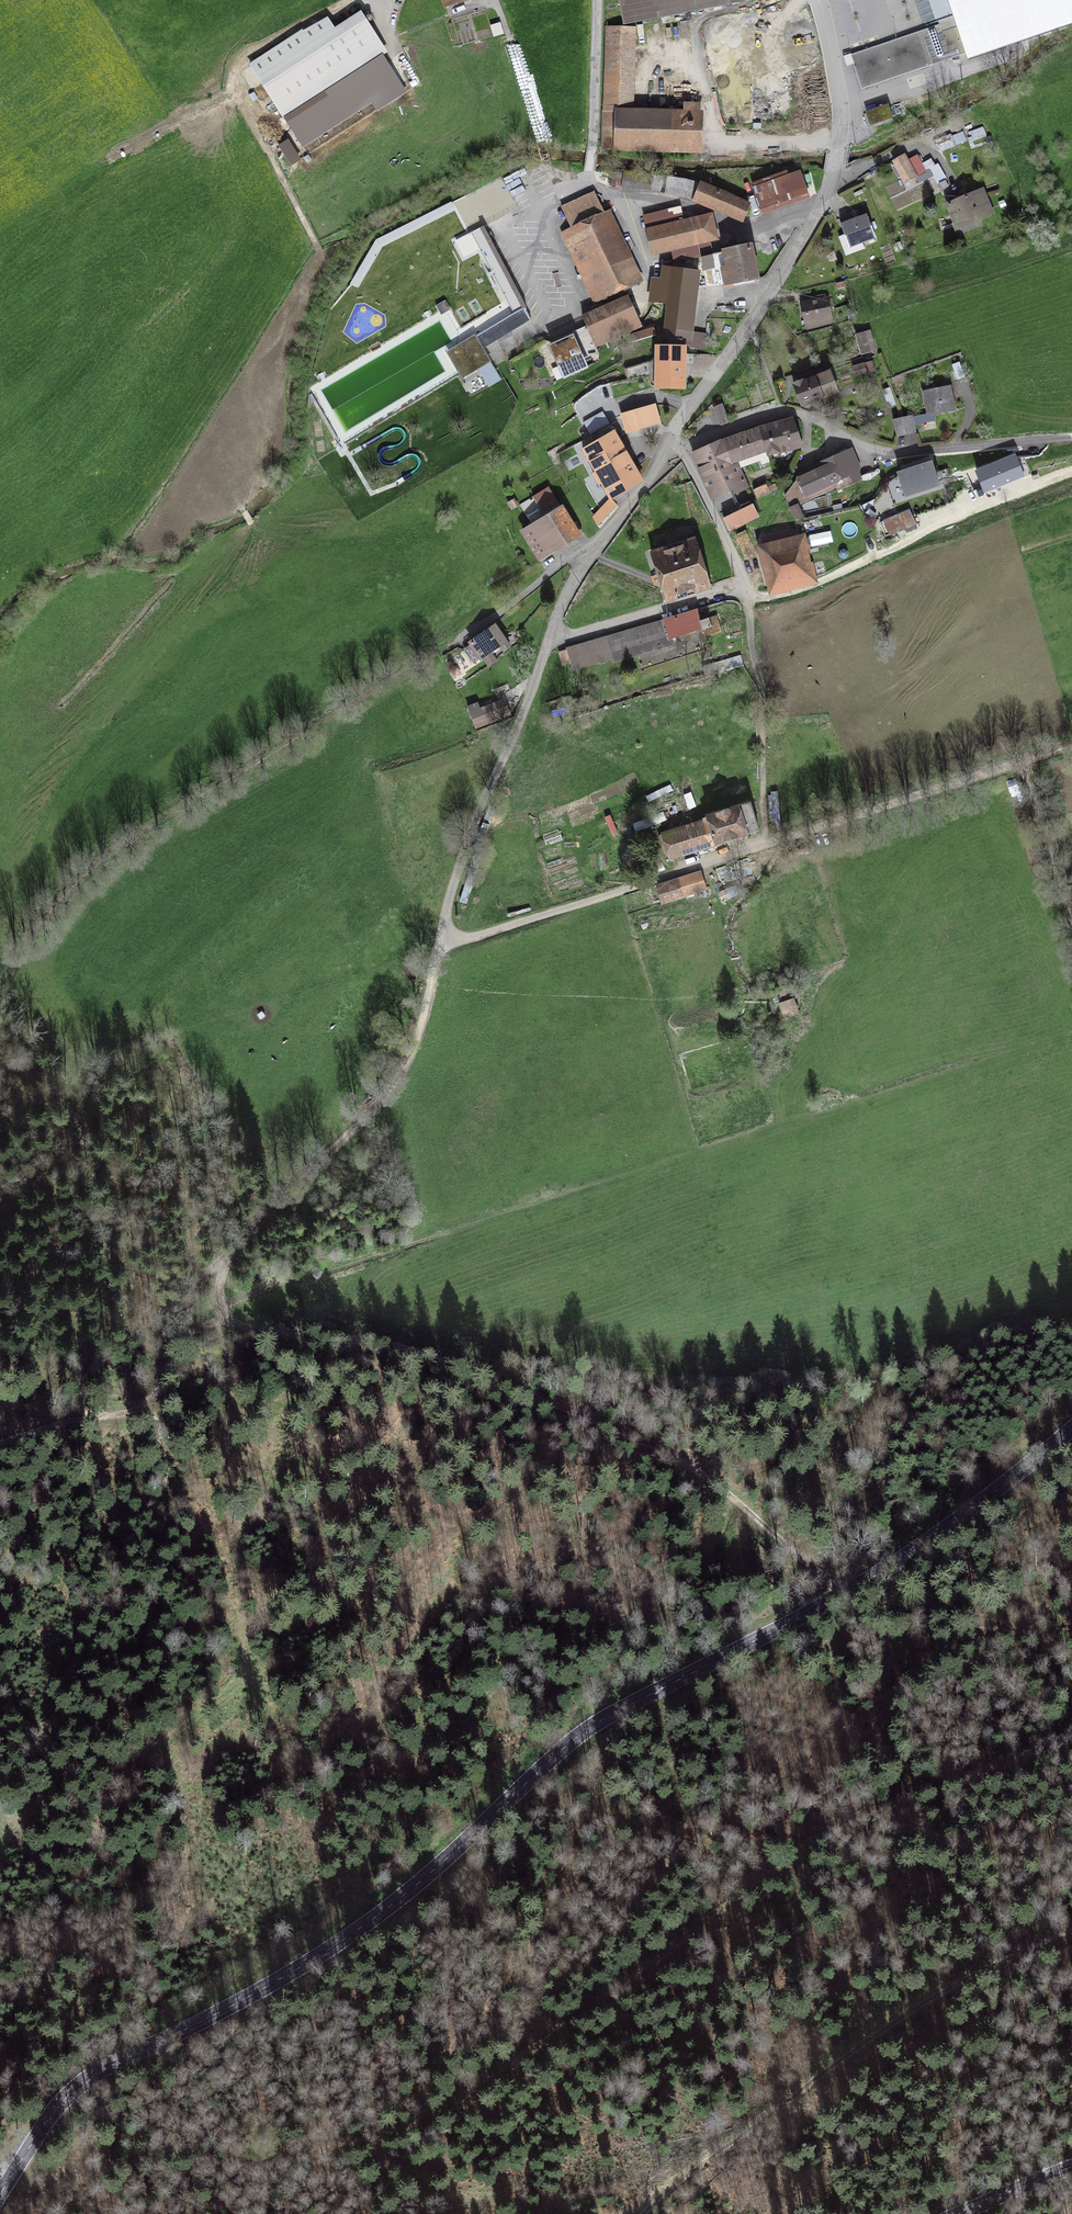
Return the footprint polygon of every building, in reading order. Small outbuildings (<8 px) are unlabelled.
[(625,24),(750,0),(620,0),(625,24)] [(966,53),(948,0),(931,0),(940,26),(851,56),(862,88),(966,53)] [(966,53),(968,59),(1071,23),(1071,0),(948,0),(966,53)] [(310,46),(301,33),(250,65),(284,117),(340,80),(338,77),(382,47),(360,14),(310,46)] [(494,35),(502,33),(500,24),(492,27),(494,35)] [(604,111),(632,111),(634,31),(606,30),(604,111)] [(380,96),(386,104),(405,92),(387,64),(290,126),(303,146),(380,96)] [(686,113),(632,111),(604,111),(603,149),(699,152),(700,113),(698,113),(698,105),(686,104),(686,113)] [(888,106),(867,113),(871,125),(892,118),(888,106)] [(902,177),(905,175),(908,182),(928,170),(919,156),(909,162),(906,156),(897,162),(899,165),(896,167),(902,177)] [(800,172),(753,189),(761,211),(808,195),(800,172)] [(621,173),(613,173),(612,187),(620,187),(621,173)] [(693,200),(694,200),(700,184),(685,180),(658,176),(656,191),(668,193),(693,200)] [(742,220),(749,204),(700,184),(694,200),(742,220)] [(979,219),(992,214),(982,190),(948,204),(956,225),(978,216),(979,219)] [(594,193),(562,208),(572,230),(605,215),(594,193)] [(644,216),(653,254),(709,240),(703,217),(684,222),(681,207),(644,216)] [(636,281),(605,215),(572,230),(563,235),(594,301),(617,291),(617,292),(623,289),(622,288),(636,281)] [(849,247),(875,238),(867,217),(842,227),(849,247)] [(482,228),(474,232),(517,312),(524,307),(482,228)] [(756,278),(750,247),(711,255),(717,283),(717,285),(725,284),(725,285),(756,278)] [(666,330),(691,333),(696,287),(717,283),(711,255),(664,265),(663,277),(652,279),(650,300),(669,302),(666,330)] [(800,304),(805,329),(832,323),(827,298),(823,299),(823,295),(817,296),(818,300),(800,304)] [(629,299),(584,319),(596,346),(641,326),(629,299)] [(452,314),(447,305),(438,310),(443,319),(452,314)] [(531,320),(524,307),(517,312),(475,336),(482,349),(531,320)] [(631,335),(633,342),(655,335),(653,328),(631,335)] [(682,348),(683,341),(690,343),(691,333),(666,330),(665,338),(669,339),(668,348),(659,347),(658,386),(681,387),(682,348)] [(869,349),(875,348),(870,331),(856,335),(861,354),(870,351),(869,349)] [(478,370),(488,387),(501,380),(482,349),(475,336),(446,353),(462,380),(478,370)] [(586,367),(572,337),(551,346),(565,377),(586,367)] [(952,365),(957,379),(964,376),(959,362),(952,365)] [(802,381),(794,384),(802,405),(837,391),(830,371),(803,382),(802,381)] [(935,420),(933,413),(941,411),(942,413),(955,410),(950,386),(923,392),(928,414),(924,415),(926,422),(935,420)] [(722,404),(713,407),(720,424),(729,421),(722,404)] [(656,405),(622,414),(627,431),(660,422),(656,405)] [(912,416),(904,418),(909,432),(915,431),(912,416)] [(802,446),(793,418),(758,428),(768,455),(802,446)] [(897,435),(909,432),(904,418),(893,420),(897,435)] [(575,443),(585,438),(586,440),(605,429),(601,421),(571,437),(575,443)] [(768,455),(758,428),(723,440),(732,463),(738,461),(755,455),(759,465),(770,461),(768,455)] [(601,482),(611,498),(642,480),(641,479),(615,433),(584,451),(596,473),(593,474),(599,483),(601,482)] [(738,461),(732,463),(723,440),(692,454),(712,497),(746,481),(738,461)] [(825,463),(836,488),(837,489),(862,479),(850,451),(825,462),(825,463)] [(931,462),(898,473),(905,495),(939,484),(931,462)] [(804,477),(799,479),(807,495),(822,488),(825,493),(836,488),(825,463),(802,473),(804,477)] [(774,483),(767,487),(765,484),(754,489),(757,497),(777,488),(774,483)] [(571,525),(548,486),(532,497),(545,518),(523,531),(539,558),(582,531),(576,522),(571,525)] [(617,505),(611,498),(594,516),(598,525),(617,505)] [(756,518),(749,503),(723,515),(730,530),(756,518)] [(790,508),(795,520),(804,518),(798,505),(790,508)] [(910,511),(884,521),(889,534),(915,523),(910,511)] [(802,541),(801,541),(798,531),(762,540),(773,587),(812,578),(802,541)] [(651,555),(665,597),(710,582),(696,541),(651,555)] [(567,650),(559,652),(563,665),(571,663),(573,669),(612,657),(614,661),(673,645),(671,639),(703,629),(701,621),(697,610),(567,648),(567,650)] [(708,618),(701,621),(703,629),(706,637),(722,633),(717,617),(708,618)] [(504,649),(510,646),(495,625),(470,642),(472,644),(464,649),(474,663),(482,657),(488,666),(496,660),(490,651),(500,644),(504,649)] [(508,714),(502,700),(470,712),(476,727),(508,714)] [(707,817),(715,843),(759,830),(750,801),(706,815),(707,817)] [(672,857),(715,843),(707,817),(704,818),(705,821),(664,834),(672,857)] [(722,887),(754,876),(748,858),(716,869),(722,887)] [(705,889),(700,871),(679,878),(684,895),(705,889)] [(797,1011),(789,987),(779,991),(784,1006),(781,1007),(784,1016),(797,1011)] [(750,1548),(763,1559),(768,1554),(756,1542),(750,1548)]
